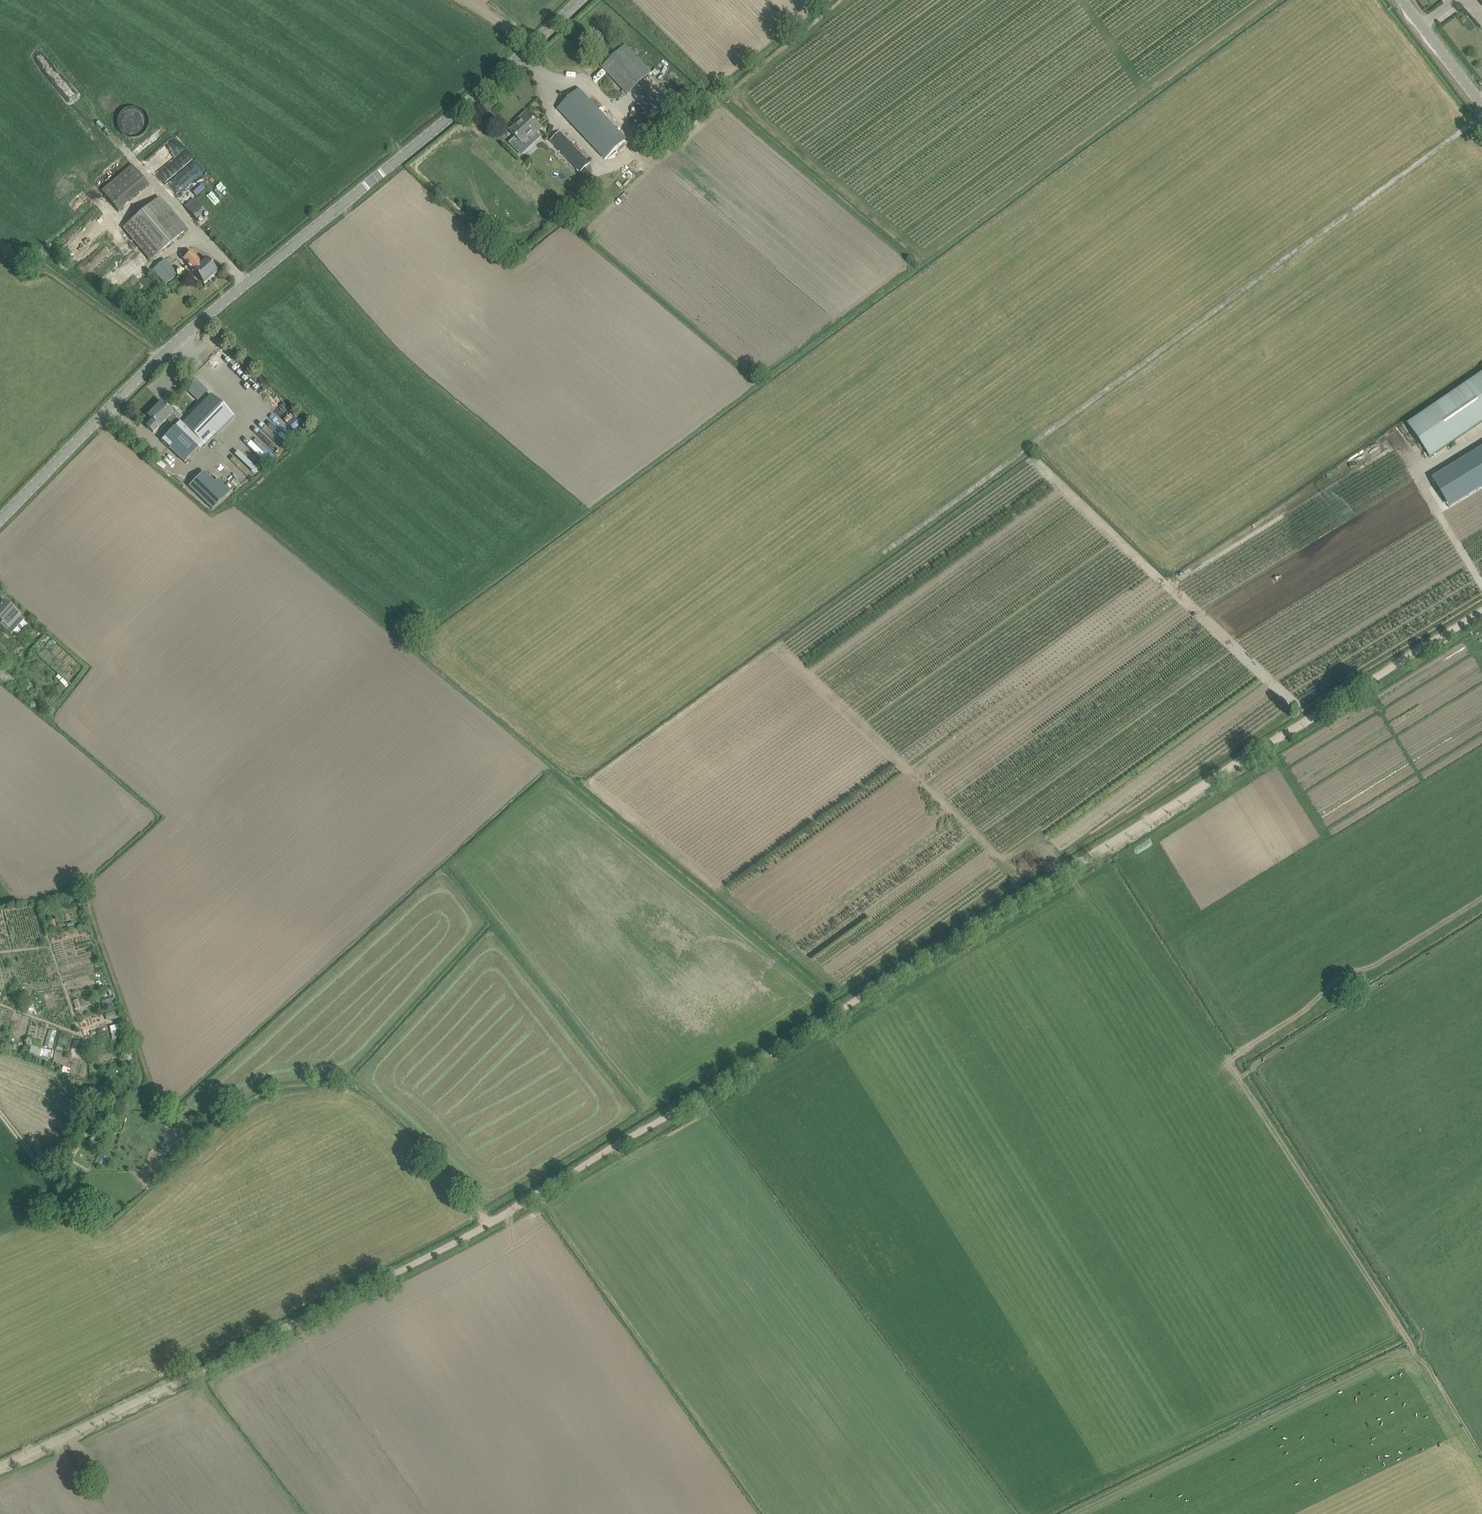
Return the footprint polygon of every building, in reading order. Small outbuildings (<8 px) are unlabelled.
[(625,46),(602,67),(627,94),(650,73),(625,46)] [(626,139),(593,104),(579,89),(558,109),(594,149),(605,138),(615,149),(626,139)] [(117,127),(120,131),(124,135),(128,137),(134,137),(139,136),(143,132),(146,128),(147,123),(147,118),(144,113),(141,109),(136,107),(131,106),(127,107),(122,109),(119,113),(117,117),(116,122),(117,127)] [(541,128),(533,119),(526,112),(519,119),(520,121),(510,131),(522,143),(534,132),(536,134),(541,128)] [(560,132),(550,141),(579,172),(589,163),(560,132)] [(132,166),(102,192),(119,212),(149,187),(132,166)] [(223,196),(229,191),(220,182),(214,187),(223,196)] [(159,198),(123,228),(150,260),(186,229),(159,198)] [(193,199),(184,206),(196,221),(205,213),(193,199)] [(183,259),(204,284),(218,272),(205,258),(200,262),(192,252),(183,259)] [(97,272),(104,264),(93,254),(85,262),(97,272)] [(153,271),(165,285),(177,275),(166,261),(153,271)] [(1407,424),(1430,458),(1481,422),(1481,373),(1407,424)] [(191,381),(182,389),(194,401),(203,392),(191,381)] [(161,403),(148,416),(152,421),(146,427),(153,433),(166,420),(174,428),(161,441),(185,465),(205,445),(206,447),(234,418),(226,410),(210,396),(182,425),(171,415),(172,414),(161,403)] [(249,441),(239,451),(258,468),(268,458),(249,441)] [(203,472),(189,487),(212,509),(227,495),(203,472)] [(0,605),(0,620),(10,630),(22,617),(4,601),(0,605)] [(44,1046),(51,1048),(56,1031),(48,1030),(44,1046)] [(71,1041),(69,1058),(81,1059),(83,1043),(71,1041)] [(48,1059),(50,1049),(29,1046),(28,1056),(48,1059)]
